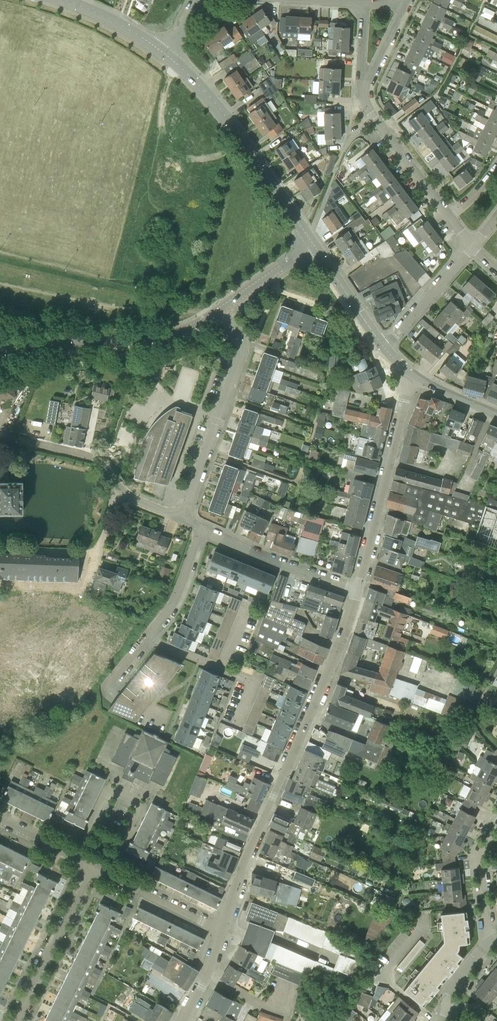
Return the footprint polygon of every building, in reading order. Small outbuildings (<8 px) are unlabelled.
[(462,3),(456,0),(434,0),(433,3),(445,8),(448,2),(460,8),(462,3)] [(444,22),(452,26),(454,22),(442,16),(446,9),(445,8),(433,3),(432,2),(427,14),(440,20),(444,22)] [(272,25),(276,23),(272,16),(268,19),(262,10),(252,16),(261,29),(270,23),(272,25)] [(422,26),(434,32),(440,20),(427,14),(421,26),(422,26)] [(265,35),(261,29),(252,16),(243,23),(240,26),(251,44),(265,35)] [(298,38),(298,33),(299,17),(286,17),(281,17),(280,31),(281,31),(281,37),(298,38)] [(311,29),(316,29),(316,22),(311,21),(311,18),(299,17),(298,33),(311,34),(311,29)] [(333,38),(348,39),(349,28),(338,27),(339,23),(331,22),(331,27),(334,28),(333,38)] [(444,22),(442,27),(450,31),(452,26),(444,22)] [(232,41),(233,43),(242,37),(235,26),(227,31),(224,27),(214,34),(223,47),(232,41)] [(432,45),(440,49),(442,44),(434,40),(435,39),(432,38),(434,32),(422,26),(416,37),(429,43),(432,45)] [(225,50),(223,47),(214,34),(203,41),(214,57),(225,50)] [(424,55),(427,48),(429,43),(416,37),(411,49),(424,55)] [(329,49),(329,54),(336,55),(337,50),(347,51),(348,39),(333,38),(333,49),(329,49)] [(440,49),(432,45),(430,49),(438,53),(440,49)] [(403,65),(410,69),(419,73),(422,68),(418,66),(424,55),(411,49),(403,65)] [(250,51),(233,63),(224,69),(229,75),(224,78),(231,88),(243,80),(237,70),(255,58),(250,51)] [(229,57),(219,64),(223,70),(224,69),(233,63),(233,62),(229,56),(229,57)] [(323,80),(339,81),(340,69),(338,69),(338,63),(330,63),(330,67),(324,67),(323,80)] [(391,80),(404,85),(410,74),(408,73),(410,69),(403,65),(401,69),(397,68),(391,80)] [(476,74),(482,77),(484,71),(478,69),(476,74)] [(473,79),(479,82),(482,77),(476,74),(473,79)] [(277,88),(281,88),(282,79),(274,78),(274,77),(270,76),(270,78),(274,84),(277,88)] [(246,97),(252,93),(250,90),(254,87),(247,77),(243,80),(231,88),(238,98),(244,94),(246,97)] [(258,85),(263,92),(274,84),(270,78),(258,85)] [(319,94),(319,98),(327,98),(327,93),(338,94),(339,81),(323,80),(319,80),(318,88),(316,88),(315,94),(319,94)] [(399,104),(404,100),(400,95),(401,93),(406,96),(409,88),(404,85),(391,80),(386,91),(394,95),(393,97),(399,104)] [(469,87),(475,90),(478,85),(472,82),(469,87)] [(263,92),(267,98),(278,90),(277,88),(274,84),(263,92)] [(467,92),(473,95),(475,90),(469,87),(467,92)] [(256,124),(273,113),(266,102),(265,102),(262,98),(248,108),(251,112),(249,113),(256,124)] [(415,98),(402,108),(406,114),(419,104),(415,98)] [(427,114),(434,108),(432,105),(433,104),(430,100),(421,106),(427,114)] [(495,100),(494,101),(491,100),(488,106),(492,109),(496,111),(496,101),(495,100)] [(324,126),(340,125),(339,112),(332,113),(332,108),(324,108),(324,113),(323,113),(324,126)] [(496,123),(496,111),(492,109),(488,119),(496,123)] [(418,131),(429,123),(430,122),(422,111),(409,121),(417,131),(418,131)] [(271,138),(283,130),(279,123),(276,124),(273,120),(277,118),(273,113),(256,124),(263,134),(267,132),(271,138)] [(488,119),(483,116),(477,114),(474,119),(480,122),(485,125),(483,129),(496,136),(496,133),(496,123),(488,119)] [(312,126),(307,117),(301,122),(305,128),(312,126)] [(425,141),(446,125),(443,121),(433,128),(429,123),(418,131),(425,141)] [(325,139),(326,144),(334,144),(333,139),(341,138),(340,125),(324,126),(325,139)] [(433,151),(444,142),(440,138),(444,135),(442,134),(449,129),(446,125),(425,141),(433,151)] [(309,135),(314,133),(312,126),(305,128),(309,135)] [(496,136),(483,129),(478,127),(475,132),(470,129),(467,134),(490,146),(496,136)] [(485,156),(490,146),(467,134),(459,130),(458,132),(462,139),(464,139),(464,140),(475,145),(473,150),(485,156)] [(282,159),(295,151),(289,141),(291,139),(289,136),(282,140),(284,143),(276,149),(282,159)] [(455,150),(461,145),(458,141),(452,146),(447,140),(444,142),(433,151),(441,161),(452,152),(455,150)] [(464,149),(461,145),(455,150),(458,154),(464,149)] [(299,172),(308,166),(297,149),(295,151),(282,159),(289,169),(295,165),(299,172)] [(359,175),(380,159),(378,157),(378,156),(377,154),(376,154),(372,149),(361,157),(365,163),(351,175),(353,179),(359,175)] [(448,171),(459,163),(452,152),(441,161),(448,171)] [(329,163),(333,165),(337,156),(332,154),(332,155),(328,153),(325,162),(329,163)] [(480,167),(482,163),(473,158),(469,161),(470,162),(480,167)] [(373,180),(376,177),(387,169),(383,164),(384,163),(382,161),(381,162),(380,159),(359,175),(362,179),(368,174),(373,180)] [(470,165),(466,161),(457,168),(461,172),(452,178),(460,188),(473,178),(469,173),(470,172),(467,167),(470,165)] [(325,173),(330,174),(333,165),(329,163),(325,173)] [(301,190),(314,181),(318,178),(312,169),(308,171),(294,180),(301,190)] [(370,196),(371,198),(395,179),(393,177),(394,176),(392,174),(391,175),(387,169),(376,177),(381,184),(368,194),(370,196)] [(387,191),(392,198),(403,189),(398,184),(399,183),(397,181),(397,182),(395,179),(371,198),(374,202),(387,191)] [(308,200),(321,191),(314,181),(301,190),(308,200)] [(386,211),(390,215),(410,200),(408,197),(409,197),(407,195),(403,189),(392,198),(396,204),(386,211)] [(332,232),(343,225),(333,211),(339,208),(330,195),(324,210),(327,215),(323,218),(332,232)] [(406,217),(407,218),(418,210),(414,204),(412,202),(410,200),(390,215),(392,218),(398,213),(403,220),(406,217)] [(353,221),(362,216),(358,211),(350,217),(353,221)] [(342,252),(356,242),(360,239),(353,229),(362,223),(363,225),(370,221),(368,218),(365,220),(362,216),(353,221),(347,226),(350,230),(349,231),(348,231),(335,240),(342,252)] [(423,239),(434,231),(430,225),(428,223),(426,220),(421,224),(418,220),(413,224),(407,228),(418,243),(423,239)] [(385,241),(392,236),(394,233),(389,226),(380,233),(385,240),(385,241)] [(432,249),(435,253),(440,249),(437,245),(442,241),(438,236),(434,231),(423,239),(431,250),(432,249)] [(385,241),(385,240),(375,247),(379,253),(382,257),(393,255),(395,253),(392,249),(385,241)] [(362,264),(379,253),(375,247),(364,254),(356,242),(342,252),(351,264),(358,259),(362,264)] [(431,277),(426,272),(406,249),(395,253),(393,255),(417,281),(422,287),(431,277)] [(463,287),(474,296),(484,284),(474,275),(463,287)] [(371,292),(378,308),(395,300),(393,296),(401,292),(399,288),(398,288),(395,282),(371,292)] [(484,284),(474,296),(484,306),(495,294),(484,284)] [(393,314),(395,320),(401,310),(401,309),(406,304),(404,298),(401,292),(393,296),(395,300),(378,308),(373,310),(377,320),(393,314)] [(465,307),(469,302),(458,293),(454,298),(460,303),(465,307)] [(442,311),(455,322),(459,326),(471,312),(465,307),(460,303),(456,306),(451,301),(442,311)] [(281,322),(288,324),(293,309),(281,305),(270,336),(276,338),(281,322)] [(291,350),(293,344),(296,337),(299,328),(304,313),(293,309),(288,324),(286,329),(292,331),(288,343),(289,343),(287,349),(291,350)] [(446,332),(455,322),(442,311),(434,321),(446,332)] [(304,313),(299,328),(311,332),(316,317),(304,313)] [(481,322),(486,326),(494,317),(489,313),(481,322)] [(309,336),(320,341),(327,322),(316,317),(311,332),(309,336)] [(435,338),(440,333),(430,324),(426,329),(435,338)] [(453,345),(458,339),(449,332),(445,337),(448,340),(453,345)] [(333,334),(326,337),(322,349),(326,351),(329,344),(336,341),(333,334)] [(412,346),(422,354),(432,342),(423,334),(412,346)] [(451,379),(466,362),(455,353),(466,339),(461,335),(458,339),(453,345),(446,352),(452,356),(451,357),(450,357),(439,369),(451,379)] [(301,339),(296,337),(293,344),(299,346),(301,339)] [(440,359),(446,352),(453,345),(448,340),(441,349),(432,342),(422,354),(431,362),(436,356),(440,359)] [(311,351),(317,353),(319,345),(314,343),(311,351)] [(260,364),(275,369),(279,357),(264,352),(260,364)] [(338,353),(329,357),(329,367),(338,367),(338,353)] [(356,361),(360,372),(356,374),(360,383),(378,376),(374,366),(368,369),(364,357),(356,361)] [(286,365),(294,368),(296,363),(288,360),(286,365)] [(256,375),(271,380),(275,369),(260,364),(256,375)] [(338,367),(329,367),(328,377),(333,377),(344,378),(343,376),(349,377),(347,368),(338,367)] [(482,397),(486,398),(495,378),(493,377),(486,375),(485,378),(467,373),(462,392),(482,397)] [(371,390),(382,385),(378,376),(360,383),(356,374),(349,377),(354,389),(355,389),(356,392),(363,394),(363,391),(371,390)] [(252,386),(267,391),(271,380),(256,375),(252,386)] [(297,389),(299,384),(281,378),(280,383),(297,389)] [(495,378),(486,398),(486,399),(496,404),(496,378),(495,378)] [(301,390),(297,389),(280,383),(278,388),(299,396),(301,390)] [(16,397),(14,384),(0,386),(0,399),(16,397)] [(91,398),(107,401),(110,388),(94,384),(91,398)] [(248,398),(262,403),(267,391),(252,386),(248,398)] [(363,423),(386,429),(391,407),(381,405),(381,408),(378,407),(377,412),(347,404),(350,390),(337,387),(331,414),(327,413),(320,412),(315,433),(321,435),(321,436),(333,439),(335,429),(324,426),(326,415),(330,416),(331,415),(344,418),(343,419),(363,423)] [(437,418),(446,421),(452,404),(445,401),(432,397),(430,399),(420,398),(416,408),(431,415),(437,418)] [(50,400),(46,423),(55,424),(59,402),(50,400)] [(82,447),(85,429),(87,429),(91,408),(75,405),(71,427),(68,426),(64,443),(82,447)] [(169,484),(173,472),(192,418),(193,415),(181,411),(181,410),(181,409),(181,408),(180,407),(178,406),(177,406),(175,406),(171,408),(168,410),(166,412),(161,416),(158,419),(153,424),(150,429),(146,435),(144,440),(141,446),(140,452),(138,458),(134,478),(146,481),(146,479),(162,483),(166,484),(169,484)] [(282,426),(284,421),(245,407),(241,420),(255,425),(260,426),(262,419),(274,423),(282,426)] [(409,424),(424,430),(431,415),(416,408),(409,424)] [(454,439),(460,441),(464,431),(458,429),(464,414),(451,409),(446,424),(446,425),(453,428),(452,430),(457,432),(454,439)] [(467,432),(479,437),(484,421),(473,417),(467,432)] [(237,431),(278,445),(280,440),(270,437),(270,436),(263,434),(263,433),(253,430),(255,425),(241,420),(237,431)] [(370,445),(382,448),(386,429),(363,423),(360,436),(371,439),(370,445)] [(418,448),(435,453),(438,440),(448,443),(447,447),(457,450),(456,451),(470,456),(474,445),(460,441),(454,439),(424,430),(409,424),(398,460),(414,464),(418,448)] [(496,438),(496,427),(490,424),(482,443),(486,445),(483,451),(483,452),(481,457),(478,464),(477,463),(474,469),(481,472),(491,452),(496,438)] [(276,450),(278,445),(237,431),(233,442),(247,447),(249,442),(258,445),(259,444),(266,447),(266,446),(276,450)] [(379,460),(382,448),(370,445),(371,439),(360,436),(357,446),(363,448),(362,455),(379,460)] [(229,454),(243,459),(243,458),(247,447),(233,442),(229,454)] [(309,458),(316,460),(318,451),(311,450),(309,458)] [(364,472),(375,474),(376,475),(378,463),(340,453),(337,466),(348,468),(364,472)] [(251,465),(263,469),(265,462),(253,458),(251,465)] [(221,475),(240,482),(242,482),(246,471),(225,463),(221,475)] [(373,483),(362,480),(364,472),(348,468),(346,477),(351,478),(348,492),(370,498),(373,483)] [(393,479),(421,487),(424,475),(396,468),(393,479)] [(247,477),(254,480),(256,474),(249,472),(247,477)] [(302,481),(315,484),(317,477),(304,474),(302,481)] [(217,487),(235,493),(236,493),(240,482),(221,475),(217,487)] [(421,487),(449,495),(449,493),(452,494),(454,490),(458,482),(453,481),(453,480),(444,477),(443,481),(424,475),(421,487)] [(390,489),(391,489),(418,497),(421,487),(393,479),(390,489)] [(24,513),(24,481),(0,481),(0,514),(24,513)] [(213,498),(231,505),(235,493),(217,487),(213,498)] [(412,522),(436,530),(442,514),(479,525),(474,540),(496,548),(496,500),(488,497),(485,506),(468,500),(452,496),(449,495),(421,487),(418,497),(391,489),(391,492),(390,492),(386,506),(390,507),(388,514),(412,522)] [(345,523),(362,528),(370,498),(347,493),(337,490),(335,494),(352,498),(345,523)] [(452,494),(452,496),(468,500),(469,495),(454,490),(452,494)] [(256,504),(262,507),(265,499),(260,497),(256,504)] [(231,505),(213,498),(209,510),(229,516),(233,505),(231,505)] [(262,507),(267,509),(270,502),(265,499),(262,507)] [(231,521),(236,522),(241,508),(236,506),(231,521)] [(251,529),(258,515),(259,512),(248,507),(246,511),(246,510),(240,524),(251,529)] [(297,526),(303,528),(307,514),(294,510),(290,509),(287,519),(298,523),(297,526)] [(307,514),(303,528),(301,535),(318,540),(325,519),(318,516),(307,514)] [(383,532),(397,536),(398,532),(407,535),(412,522),(388,514),(383,532)] [(258,515),(251,529),(263,534),(269,520),(258,515)] [(291,555),(296,541),(285,537),(288,527),(271,521),(266,538),(274,540),(271,548),(291,555)] [(466,535),(474,538),(477,526),(469,524),(466,535)] [(143,547),(164,554),(169,540),(158,537),(160,532),(142,525),(137,540),(145,543),(143,547)] [(337,551),(355,555),(360,535),(349,533),(346,544),(331,539),(330,544),(338,547),(337,551)] [(404,554),(411,556),(414,544),(416,540),(404,536),(402,540),(386,534),(382,546),(404,554)] [(318,540),(301,535),(296,551),(314,556),(318,540)] [(416,540),(414,544),(438,552),(441,542),(430,538),(430,539),(417,535),(416,540)] [(378,559),(400,567),(404,554),(382,546),(378,559)] [(208,569),(218,573),(225,555),(215,551),(215,550),(211,559),(208,558),(205,566),(208,567),(207,569),(208,569)] [(336,550),(332,569),(340,571),(340,572),(350,574),(355,555),(337,551),(336,550)] [(71,580),(78,580),(79,558),(46,557),(46,554),(0,552),(0,578),(7,578),(71,580)] [(218,573),(228,577),(235,559),(225,555),(218,573)] [(408,563),(422,568),(424,563),(418,560),(418,559),(411,556),(408,563)] [(228,577),(238,581),(245,563),(235,559),(228,577)] [(238,581),(248,585),(255,567),(245,563),(238,581)] [(397,592),(400,585),(403,575),(376,566),(373,573),(371,581),(384,586),(397,592)] [(125,581),(125,580),(128,571),(118,567),(116,573),(100,567),(96,578),(111,584),(111,586),(119,588),(121,580),(125,581)] [(248,585),(258,589),(265,571),(255,567),(248,585)] [(267,593),(268,593),(275,575),(274,575),(265,571),(258,589),(267,593)] [(280,600),(288,577),(279,575),(276,584),(275,584),(274,586),(276,586),(274,590),(273,591),(274,591),(272,595),(271,596),(272,596),(271,597),(280,600)] [(91,592),(102,596),(106,585),(95,581),(91,592)] [(197,594),(214,602),(218,592),(219,592),(219,591),(201,584),(197,594)] [(307,609),(318,612),(326,590),(309,584),(303,599),(316,604),(315,606),(314,608),(309,606),(307,607),(307,609)] [(365,598),(390,608),(392,602),(394,598),(407,603),(410,597),(397,592),(384,586),(382,591),(369,586),(365,598)] [(327,607),(340,611),(344,596),(326,590),(318,612),(322,613),(323,609),(326,610),(327,607)] [(193,604),(210,612),(214,602),(197,594),(193,604)] [(265,615),(289,625),(305,632),(309,622),(296,617),(300,605),(280,600),(271,597),(270,600),(269,601),(270,601),(268,605),(267,606),(268,606),(266,611),(266,610),(265,611),(266,612),(265,615)] [(400,636),(402,629),(408,614),(390,608),(365,598),(359,615),(375,621),(377,614),(388,618),(383,633),(384,633),(383,635),(390,638),(398,641),(400,636)] [(423,610),(433,613),(435,606),(426,603),(423,610)] [(188,614),(206,622),(210,612),(193,604),(188,614)] [(319,634),(332,637),(338,617),(322,613),(318,612),(315,621),(318,622),(316,628),(320,630),(319,634)] [(181,623),(199,631),(202,632),(203,631),(202,631),(206,622),(188,614),(187,618),(184,617),(181,623)] [(354,633),(372,639),(378,622),(375,621),(359,615),(354,633)] [(174,632),(192,640),(195,641),(196,640),(195,640),(199,631),(181,623),(180,627),(177,626),(174,632)] [(431,633),(446,639),(449,631),(434,625),(431,633)] [(167,641),(188,650),(188,649),(192,640),(174,632),(173,636),(170,634),(167,641)] [(347,651),(343,663),(341,673),(372,681),(392,687),(398,669),(401,670),(404,663),(401,661),(405,651),(372,639),(354,633),(350,643),(348,651),(347,651)] [(325,656),(328,648),(297,634),(293,642),(325,656)] [(322,664),(325,656),(293,642),(291,648),(296,651),(295,653),(322,664)] [(316,669),(302,663),(298,661),(297,664),(292,662),(281,657),(284,651),(279,649),(279,650),(275,648),(270,660),(312,678),(316,669)] [(135,720),(158,693),(182,664),(154,653),(108,709),(135,720)] [(411,669),(418,671),(422,657),(415,655),(411,669)] [(308,689),(312,678),(270,660),(267,659),(264,665),(268,666),(268,668),(291,678),(292,675),(295,677),(293,682),(308,689)] [(198,679),(216,686),(220,677),(221,677),(221,676),(202,668),(198,679)] [(461,699),(470,682),(457,675),(448,692),(461,699)] [(392,687),(389,694),(399,698),(399,697),(441,713),(441,714),(466,724),(476,706),(448,694),(446,698),(418,688),(419,687),(395,678),(392,687)] [(194,689),(212,696),(216,686),(198,679),(194,689)] [(330,701),(370,717),(374,705),(350,696),(353,689),(347,687),(337,683),(330,701)] [(283,696),(285,697),(302,704),(306,692),(288,684),(283,696)] [(190,699),(208,706),(212,696),(194,689),(190,699)] [(281,708),(297,715),(302,704),(285,697),(281,708)] [(186,709),(204,716),(208,706),(190,699),(186,709)] [(324,718),(351,730),(357,715),(329,703),(324,718)] [(276,719),(292,726),(297,715),(281,708),(276,719)] [(182,719),(200,726),(204,716),(186,709),(182,719)] [(178,729),(196,736),(200,726),(182,719),(178,729)] [(271,730),(287,737),(292,726),(276,719),(271,730)] [(353,739),(349,751),(377,763),(385,767),(389,769),(394,757),(390,755),(393,749),(392,748),(395,740),(389,738),(385,736),(390,726),(390,725),(375,719),(367,738),(368,738),(365,744),(353,739)] [(178,729),(173,739),(192,747),(193,746),(192,746),(196,736),(178,729)] [(150,780),(163,786),(177,758),(169,754),(171,752),(166,747),(169,742),(158,737),(159,736),(155,734),(154,735),(144,730),(142,735),(135,734),(134,736),(126,732),(112,760),(125,767),(123,771),(148,784),(150,780)] [(268,742),(282,749),(287,737),(271,730),(266,741),(268,742)] [(305,749),(322,757),(328,759),(331,751),(308,741),(305,749)] [(263,754),(277,761),(282,749),(268,742),(263,754)] [(260,758),(262,754),(240,744),(238,748),(260,758)] [(300,762),(317,769),(322,757),(305,749),(300,762)] [(496,777),(496,755),(494,752),(488,749),(484,757),(481,756),(476,766),(481,768),(496,777)] [(336,786),(318,779),(319,775),(315,773),(317,769),(300,762),(292,779),(296,780),(312,787),(314,788),(331,796),(336,786)] [(496,782),(496,777),(481,768),(477,775),(472,773),(471,776),(491,786),(494,781),(496,782)] [(73,778),(100,791),(105,779),(96,775),(87,770),(83,777),(76,774),(73,778)] [(2,799),(14,804),(27,778),(28,775),(24,773),(19,784),(11,780),(2,799)] [(196,796),(203,799),(210,780),(196,775),(187,798),(194,801),(196,796)] [(250,797),(261,802),(270,783),(253,776),(249,786),(245,784),(243,788),(235,785),(233,789),(250,797)] [(471,788),(489,797),(491,793),(488,792),(491,786),(471,776),(469,779),(474,781),(471,788)] [(14,804),(25,810),(34,791),(27,788),(31,780),(27,778),(14,804)] [(94,802),(100,791),(73,778),(71,782),(79,786),(75,793),(94,802)] [(305,797),(320,803),(321,803),(323,799),(310,794),(312,787),(296,780),(292,779),(289,778),(285,789),(305,797)] [(25,810),(36,815),(49,789),(45,787),(41,794),(34,791),(25,810)] [(463,803),(474,809),(477,804),(481,806),(484,800),(487,801),(489,797),(471,788),(466,798),(463,803)] [(49,817),(52,812),(57,802),(50,798),(53,791),(49,789),(36,815),(47,821),(49,817)] [(292,792),(285,789),(282,796),(288,799),(292,792)] [(69,805),(88,814),(94,802),(75,793),(72,799),(65,796),(62,800),(69,803),(69,805)] [(389,802),(371,794),(369,798),(388,806),(389,802)] [(250,797),(246,808),(256,812),(257,813),(261,802),(250,797)] [(269,825),(285,832),(292,835),(296,824),(310,830),(311,828),(317,830),(323,816),(316,813),(320,803),(305,797),(302,807),(301,806),(294,822),(290,821),(274,813),(269,825)] [(254,819),(228,808),(228,807),(206,799),(203,806),(190,801),(187,808),(248,834),(254,819)] [(146,814),(172,827),(174,823),(167,820),(171,812),(161,807),(152,803),(146,814)] [(403,808),(391,803),(390,807),(401,812),(403,808)] [(455,818),(473,828),(476,824),(472,822),(475,816),(472,814),(474,809),(463,803),(460,809),(460,808),(455,818)] [(88,821),(88,819),(86,818),(88,814),(69,805),(66,810),(69,811),(65,818),(84,827),(87,820),(88,821)] [(53,819),(62,823),(64,817),(56,813),(53,819)] [(170,831),(172,827),(146,814),(141,826),(160,835),(163,828),(170,831)] [(471,832),(473,828),(455,818),(451,825),(447,822),(445,825),(465,836),(468,830),(471,832)] [(245,841),(248,834),(225,825),(222,832),(237,838),(238,838),(245,841)] [(445,837),(463,847),(466,843),(462,841),(465,836),(445,825),(444,829),(448,831),(445,837)] [(135,837),(142,840),(149,843),(161,850),(163,845),(156,842),(160,835),(141,826),(135,837)] [(265,841),(296,854),(297,853),(292,850),(294,847),(288,844),(288,843),(281,840),(283,835),(270,829),(265,841)] [(239,855),(242,846),(226,839),(218,836),(214,845),(223,849),(239,855)] [(127,850),(135,854),(142,840),(135,837),(133,842),(130,841),(130,842),(130,843),(127,850)] [(443,861),(456,860),(455,855),(458,850),(461,851),(463,847),(445,837),(440,847),(444,849),(442,853),(443,861)] [(215,872),(229,878),(230,878),(238,856),(223,850),(198,839),(196,845),(212,852),(213,851),(221,855),(219,859),(215,857),(213,861),(209,860),(206,868),(215,872)] [(146,859),(149,851),(148,850),(148,849),(146,848),(149,843),(142,840),(135,854),(144,858),(146,859)] [(294,860),(296,854),(265,841),(260,852),(274,858),(276,852),(282,855),(282,854),(294,860)] [(310,856),(321,861),(326,850),(314,845),(310,856)] [(5,879),(18,852),(7,847),(0,861),(0,867),(5,869),(1,877),(5,879)] [(20,876),(25,867),(29,858),(18,852),(5,879),(9,881),(13,873),(20,876)] [(145,868),(151,871),(155,862),(149,860),(145,868)] [(442,880),(463,878),(463,873),(459,874),(458,867),(456,868),(456,860),(443,861),(443,862),(435,863),(436,870),(441,869),(442,880)] [(29,868),(37,872),(40,867),(32,863),(29,868)] [(151,876),(168,884),(173,874),(156,866),(151,876)] [(296,871),(292,879),(312,887),(316,879),(296,871)] [(36,887),(49,895),(52,889),(54,890),(55,889),(54,889),(57,882),(39,873),(35,880),(37,881),(36,882),(38,883),(36,887)] [(250,891),(280,900),(280,898),(289,900),(293,886),(284,883),(252,873),(250,891)] [(168,884),(184,892),(188,882),(173,874),(168,884)] [(443,891),(461,889),(460,883),(464,883),(463,878),(442,880),(437,881),(437,884),(443,884),(443,891)] [(44,905),(49,895),(36,887),(31,885),(30,885),(23,881),(21,886),(28,890),(25,896),(44,905)] [(184,892),(200,899),(204,889),(188,882),(184,892)] [(200,899),(216,907),(221,897),(204,889),(200,899)] [(461,889),(443,891),(445,902),(453,901),(454,907),(466,906),(465,895),(461,895),(461,889)] [(38,917),(44,905),(25,896),(21,903),(14,900),(12,904),(38,917)] [(114,919),(116,919),(119,912),(101,903),(97,910),(97,909),(96,911),(98,912),(96,917),(109,923),(112,918),(114,919)] [(33,928),(38,917),(12,904),(10,908),(17,912),(14,918),(33,928)] [(265,956),(271,942),(275,930),(272,929),(278,913),(258,905),(252,922),(249,921),(241,945),(258,954),(265,958),(265,956)] [(122,914),(128,917),(132,908),(126,906),(122,914)] [(134,917),(150,924),(155,915),(139,907),(134,917)] [(376,908),(365,937),(381,943),(392,914),(376,908)] [(449,945),(457,952),(458,950),(459,948),(459,946),(459,944),(467,943),(466,936),(469,935),(468,919),(465,919),(464,911),(441,914),(442,922),(437,922),(438,930),(443,930),(444,941),(449,945)] [(150,924),(166,933),(171,923),(155,915),(150,924)] [(327,934),(327,932),(289,916),(283,930),(321,946),(327,934)] [(90,928),(109,937),(112,931),(119,934),(122,930),(114,926),(115,926),(109,923),(96,917),(90,928)] [(1,926),(27,939),(33,928),(14,918),(10,925),(3,922),(1,926)] [(166,933),(182,940),(187,930),(171,923),(166,933)] [(27,939),(1,926),(0,928),(0,931),(6,934),(3,941),(22,950),(27,939)] [(85,939),(111,952),(113,948),(106,944),(109,937),(90,928),(85,939)] [(182,940),(199,948),(203,938),(187,930),(182,940)] [(339,954),(333,968),(271,942),(265,956),(271,959),(275,961),(303,974),(309,976),(311,970),(349,986),(353,977),(353,976),(359,962),(360,963),(365,950),(327,934),(321,946),(339,954)] [(108,956),(111,952),(85,939),(79,951),(98,960),(102,953),(108,956)] [(398,967),(403,971),(425,944),(420,940),(398,967)] [(16,961),(22,950),(3,941),(0,947),(0,953),(16,961)] [(459,964),(459,963),(457,962),(462,956),(457,952),(449,945),(444,941),(434,953),(430,950),(425,957),(429,960),(424,966),(442,980),(446,975),(449,977),(459,964)] [(151,965),(163,970),(169,958),(160,954),(162,948),(151,943),(145,957),(154,961),(151,965)] [(247,970),(267,981),(269,978),(253,969),(257,962),(254,961),(258,954),(241,945),(240,944),(233,958),(249,967),(247,970)] [(74,962),(100,974),(102,970),(95,966),(98,960),(79,951),(74,962)] [(16,961),(0,953),(0,967),(11,972),(16,961)] [(162,973),(188,989),(199,971),(172,956),(162,973)] [(496,982),(496,959),(490,968),(493,970),(489,975),(496,982)] [(299,984),(303,974),(275,961),(270,973),(299,984)] [(98,979),(100,974),(74,962),(69,973),(87,982),(91,975),(98,979)] [(221,977),(234,985),(237,980),(242,983),(247,975),(264,986),(267,981),(247,970),(246,974),(230,964),(221,977)] [(429,1001),(434,994),(439,988),(437,986),(442,980),(424,966),(419,971),(416,968),(410,975),(414,978),(404,990),(422,1005),(426,999),(429,1001)] [(6,983),(11,972),(0,967),(0,981),(6,983)] [(63,984),(89,996),(91,992),(84,989),(87,982),(69,973),(63,984)] [(496,995),(496,994),(496,982),(489,975),(485,980),(482,978),(479,981),(496,995)] [(492,999),(496,995),(479,981),(476,985),(479,987),(475,992),(478,995),(474,1000),(484,1008),(488,1003),(489,1004),(492,999)] [(87,1001),(89,996),(63,984),(58,995),(76,1004),(80,997),(87,1001)] [(206,1004),(223,1013),(235,1020),(242,1005),(233,1000),(234,1000),(215,989),(206,1004)] [(358,1004),(364,1006),(368,994),(362,992),(358,1004)] [(364,1006),(369,1008),(373,996),(368,994),(364,1006)] [(52,1006),(78,1019),(80,1015),(73,1011),(76,1004),(58,995),(52,1006)] [(156,1002),(152,1008),(150,1007),(152,1005),(138,996),(134,1001),(128,997),(123,1005),(124,1005),(129,1008),(129,1009),(143,1018),(149,1020),(167,1020),(173,1012),(156,1002)] [(416,1011),(409,1004),(405,1009),(399,1004),(403,1000),(398,996),(394,1001),(398,1004),(391,1013),(401,1020),(407,1020),(409,1019),(411,1020),(412,1020),(419,1013),(416,1011)] [(78,1019),(52,1006),(47,1017),(54,1020),(68,1020),(69,1020),(72,1020),(77,1020),(78,1019)] [(256,1020),(282,1020),(283,1018),(260,1010),(257,1018),(256,1020)] [(257,1018),(248,1013),(243,1020),(255,1020),(257,1018)] [(391,1013),(385,1020),(401,1020),(391,1013)]
